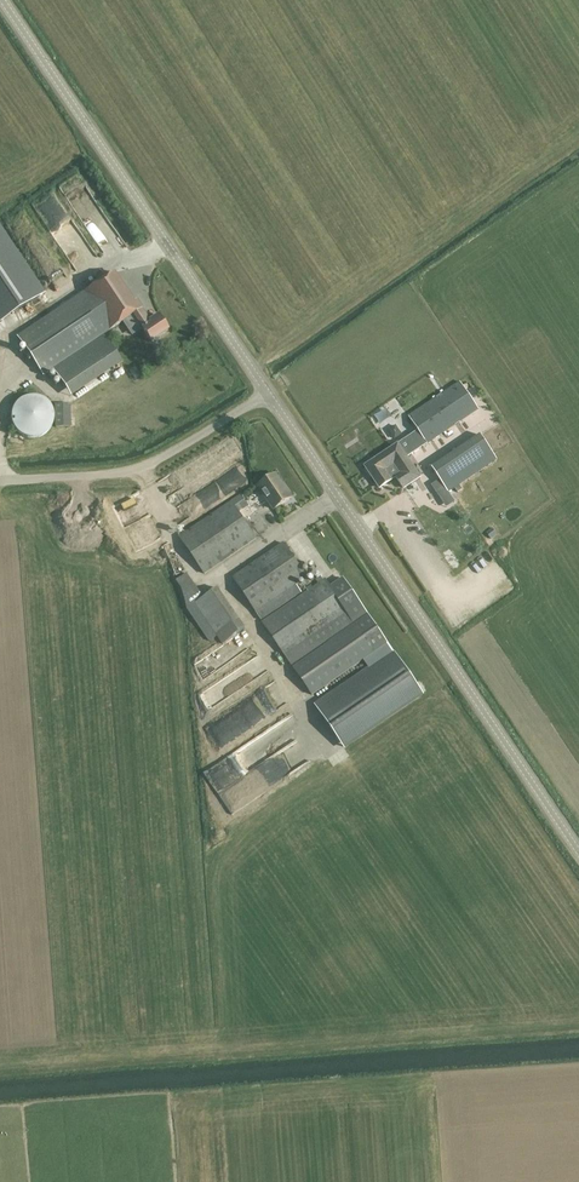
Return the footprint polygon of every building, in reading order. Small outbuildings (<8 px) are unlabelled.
[(2,321),(43,294),(0,230),(0,318),(2,321)] [(103,279),(17,337),(36,365),(43,375),(133,314),(143,329),(142,329),(151,342),(168,331),(158,315),(150,321),(142,309),(143,308),(137,300),(133,302),(113,272),(103,279)] [(398,444),(365,466),(380,488),(392,480),(385,470),(394,464),(400,473),(396,476),(404,488),(420,477),(407,458),(414,453),(427,444),(479,409),(460,382),(409,417),(415,427),(418,431),(416,432),(401,442),(398,444)] [(12,415),(12,417),(12,418),(12,420),(12,421),(12,423),(13,424),(13,425),(14,427),(15,428),(16,429),(17,430),(18,432),(19,433),(20,434),(21,434),(22,435),(24,436),(25,437),(26,437),(28,437),(29,438),(31,438),(32,438),(34,438),(35,438),(37,438),(38,437),(39,437),(41,437),(42,436),(44,435),(45,434),(46,434),(47,433),(48,432),(49,430),(50,429),(51,428),(52,427),(52,425),(53,424),(53,423),(54,421),(54,420),(54,418),(54,417),(54,415),(54,414),(54,412),(53,411),(53,409),(52,408),(52,407),(51,405),(50,404),(49,403),(48,402),(47,401),(46,400),(45,399),(44,398),(42,398),(41,397),(39,396),(38,396),(37,396),(35,396),(34,395),(32,395),(31,396),(29,396),(28,396),(26,396),(25,397),(24,398),(22,398),(21,399),(20,400),(19,401),(18,402),(17,403),(16,404),(15,405),(14,407),(13,408),(13,409),(12,411),(12,412),(12,414),(12,415)] [(64,404),(55,404),(56,419),(56,427),(70,426),(70,419),(65,419),(65,414),(64,404)] [(496,460),(480,436),(432,468),(448,492),(496,460)] [(193,482),(169,495),(180,515),(206,501),(239,484),(247,479),(241,468),(198,491),(193,482)] [(282,484),(276,475),(259,486),(274,510),(291,498),(291,497),(289,499),(280,486),(282,484)] [(237,498),(179,537),(186,547),(204,572),(254,538),(237,513),(244,508),(237,498)] [(274,550),(231,579),(254,613),(255,612),(261,621),(300,595),(294,586),(297,584),(307,577),(284,543),(274,550)] [(369,615),(344,578),(330,587),(329,585),(325,580),(315,586),(262,623),(293,668),(359,622),(369,615)] [(181,586),(188,609),(209,640),(217,635),(195,602),(203,596),(191,579),(181,586)] [(317,706),(345,746),(422,693),(369,615),(359,622),(378,650),(371,654),(378,664),(317,706)] [(359,622),(293,668),(312,695),(368,657),(371,654),(378,650),(359,622)] [(270,730),(283,747),(293,739),(289,733),(301,724),(292,713),(270,730)]
